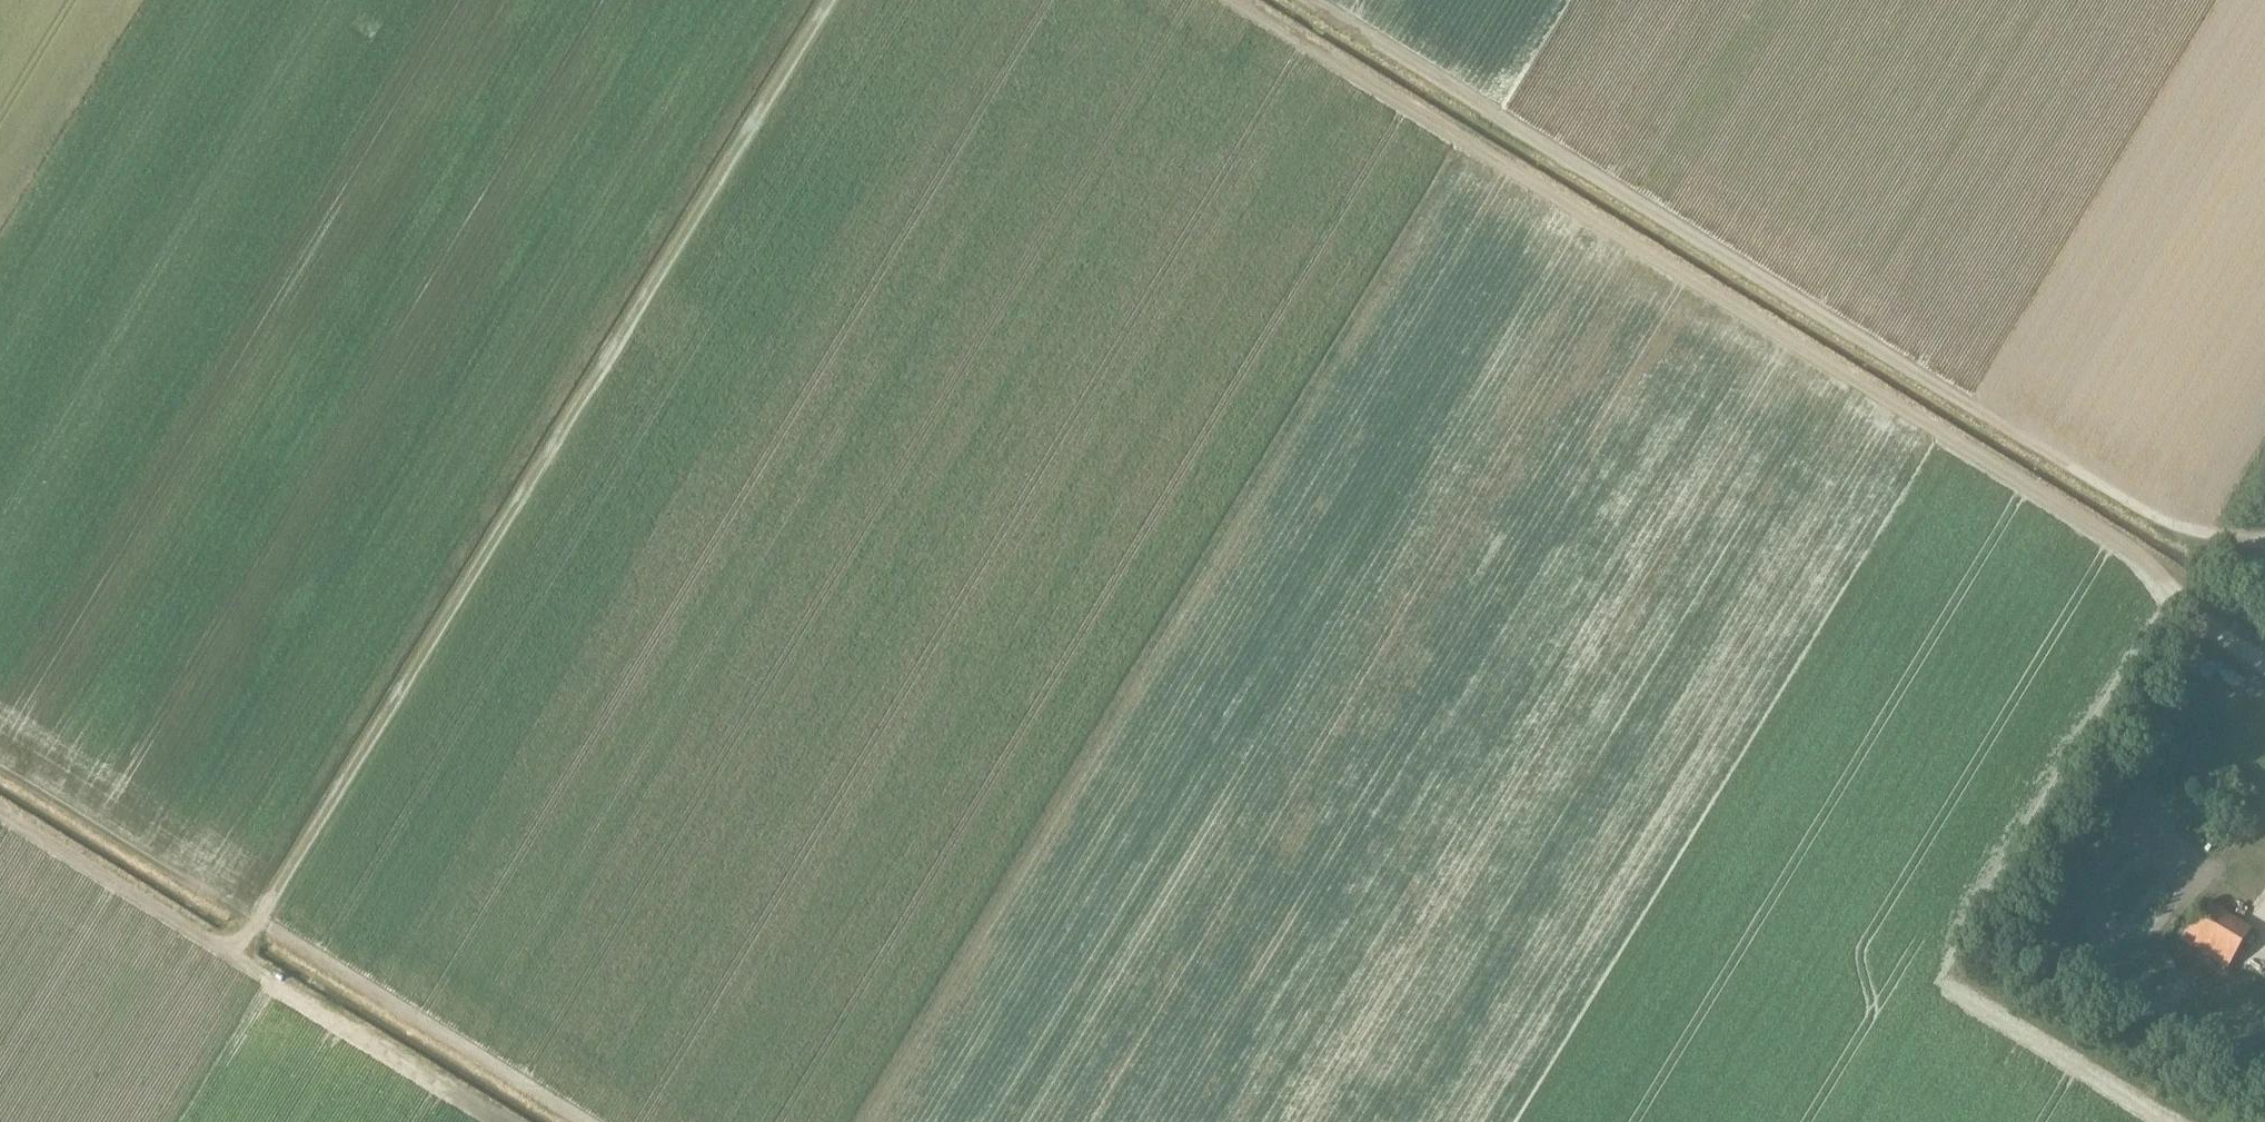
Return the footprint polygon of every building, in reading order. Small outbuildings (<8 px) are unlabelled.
[(2227,970),(2252,929),(2204,900),(2180,941),(2227,970)]
